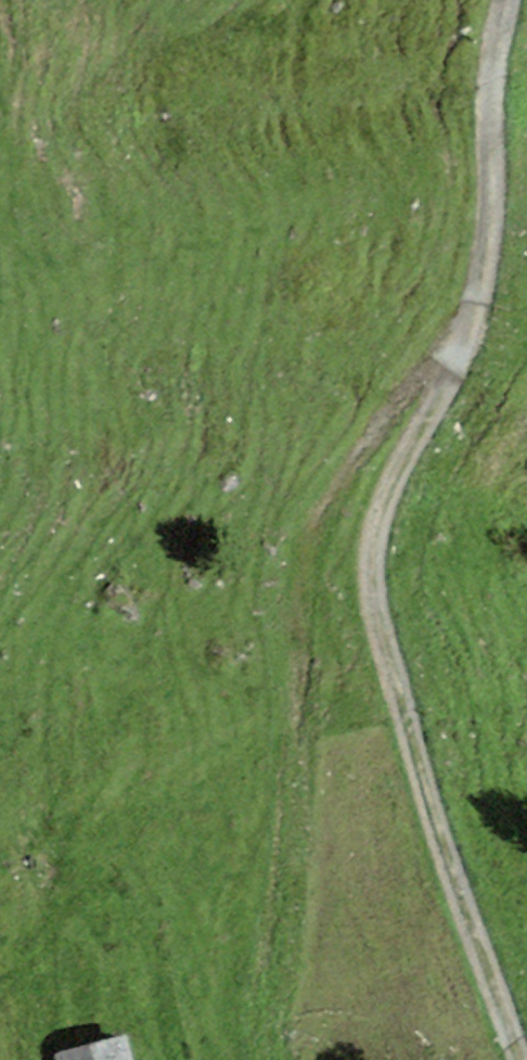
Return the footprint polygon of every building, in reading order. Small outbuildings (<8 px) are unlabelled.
[(57,1054),(59,1059),(133,1059),(127,1037),(57,1054)]
